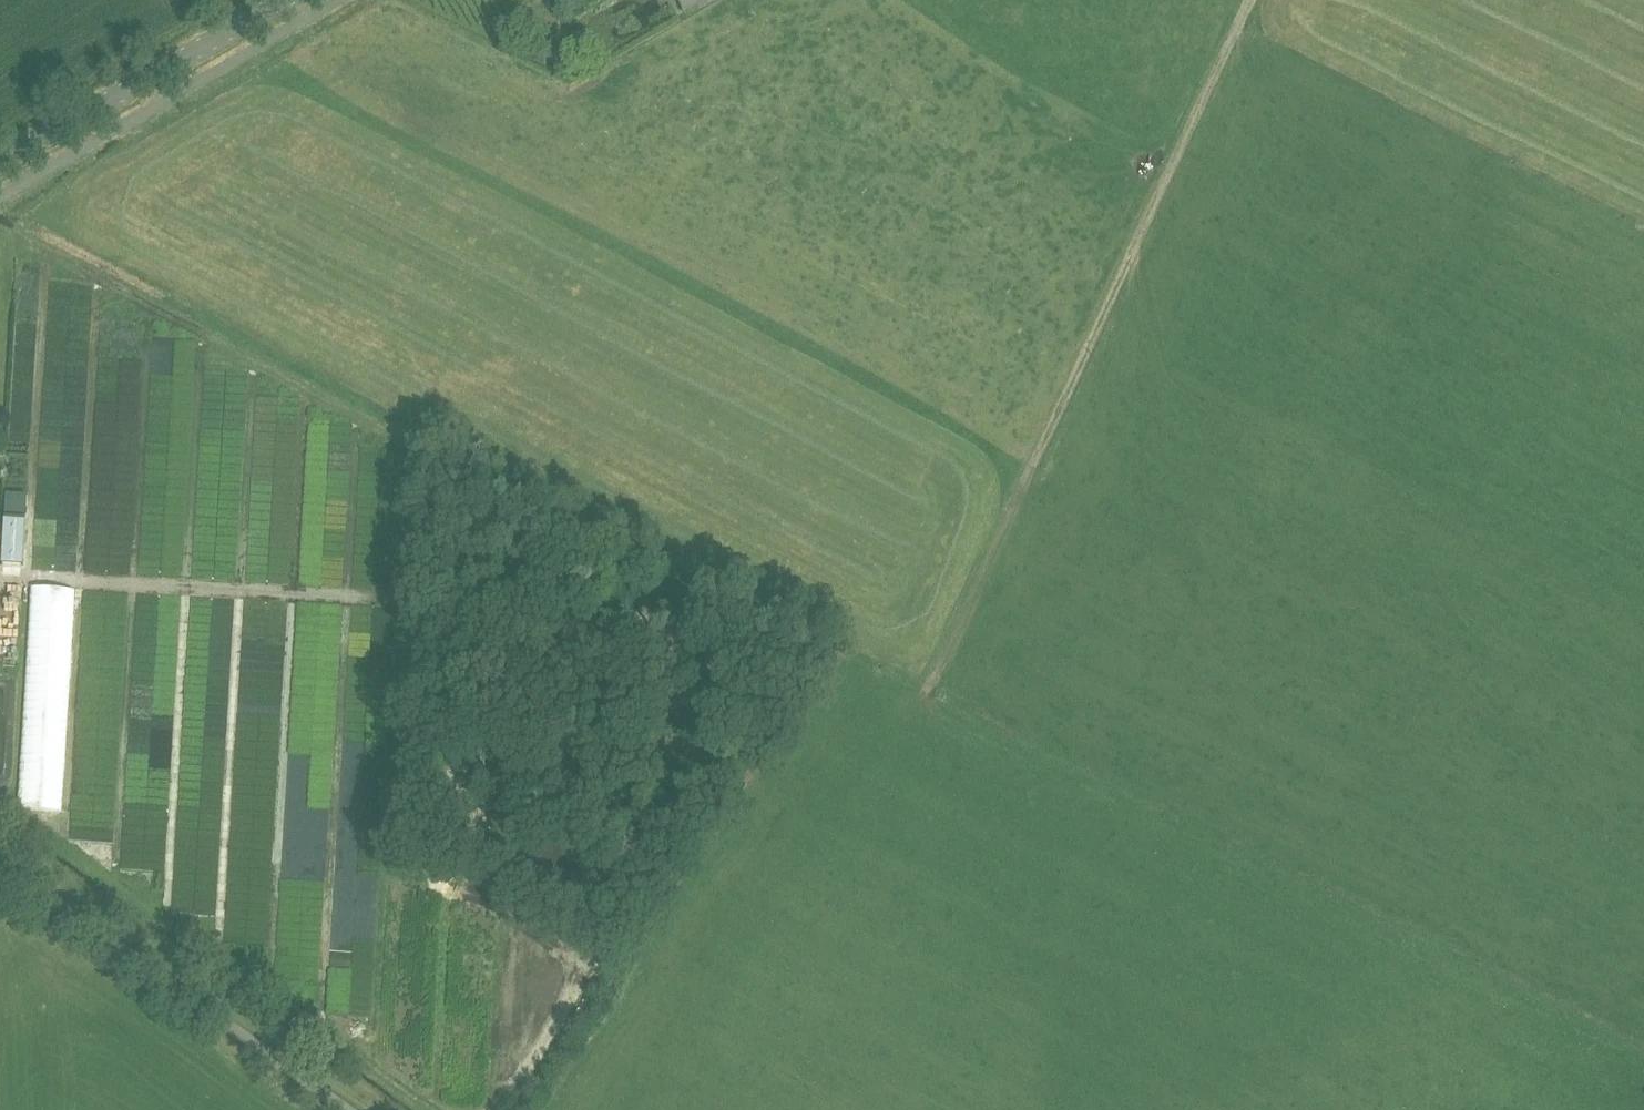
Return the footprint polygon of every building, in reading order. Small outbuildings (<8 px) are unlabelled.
[(685,13),(709,0),(677,0),(685,13)] [(570,39),(579,44),(587,39),(587,29),(579,25),(570,29),(570,39)] [(545,64),(553,59),(552,51),(545,47),(536,53),(538,60),(545,64)] [(39,585),(34,726),(52,726),(52,749),(56,749),(55,770),(37,769),(36,785),(70,786),(75,586),(39,585)]
